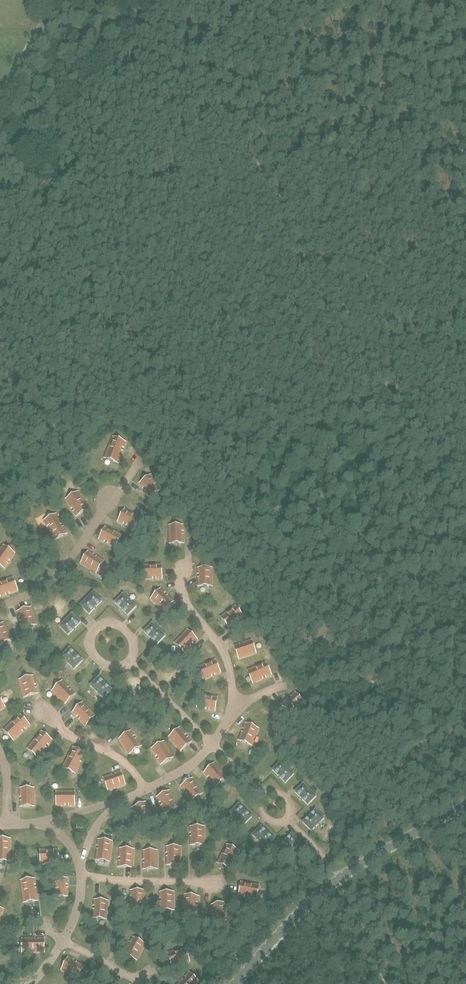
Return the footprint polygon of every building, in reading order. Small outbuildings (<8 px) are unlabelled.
[(118,463),(126,443),(113,437),(105,457),(118,463)] [(150,498),(162,489),(152,475),(140,484),(150,498)] [(76,516),(88,509),(80,494),(68,501),(76,516)] [(134,530),(140,517),(125,509),(119,522),(134,530)] [(62,527),(61,524),(62,524),(56,514),(43,521),(54,541),(68,533),(64,526),(62,527)] [(169,543),(185,542),(184,525),(169,526),(169,543)] [(115,547),(121,534),(107,527),(100,540),(115,547)] [(15,554),(3,546),(0,550),(0,564),(5,568),(15,554)] [(96,557),(93,555),(94,554),(88,551),(80,563),(96,573),(104,561),(97,556),(96,557)] [(145,579),(162,579),(162,564),(144,564),(145,579)] [(198,585),(213,585),(213,568),(198,568),(198,585)] [(17,591),(12,578),(0,582),(0,593),(1,596),(17,591)] [(164,611),(174,601),(161,589),(152,599),(164,611)] [(89,614),(102,601),(93,592),(80,605),(89,614)] [(128,616),(136,607),(123,594),(115,603),(128,616)] [(231,628),(244,617),(234,606),(221,616),(231,628)] [(23,628),(37,624),(32,608),(18,613),(23,628)] [(68,635),(81,622),(72,613),(59,626),(68,635)] [(157,645),(166,636),(153,623),(144,632),(157,645)] [(12,638),(4,624),(0,626),(0,645),(12,638)] [(186,653),(198,640),(187,630),(175,643),(186,653)] [(239,659),(257,653),(252,640),(235,645),(239,659)] [(74,670),(83,660),(70,647),(61,657),(74,670)] [(204,680),(220,674),(214,659),(199,665),(204,680)] [(256,682),(272,675),(266,662),(250,669),(256,682)] [(24,696),(38,692),(33,676),(19,681),(24,696)] [(103,699),(112,690),(99,677),(90,686),(103,699)] [(65,704),(75,694),(63,681),(53,691),(65,704)] [(291,715),(305,703),(295,692),(281,703),(291,715)] [(215,713),(218,697),(200,693),(197,709),(215,713)] [(85,725),(96,715),(83,702),(73,713),(85,725)] [(15,740),(30,725),(19,714),(4,730),(15,740)] [(253,745),(259,729),(245,723),(239,739),(253,745)] [(181,751),(192,742),(181,728),(169,737),(181,751)] [(39,757),(52,740),(41,731),(27,748),(39,757)] [(130,753),(142,745),(132,731),(120,739),(130,753)] [(161,764),(173,757),(165,741),(152,749),(161,764)] [(76,773),(86,754),(72,748),(63,767),(76,773)] [(286,783),(294,774),(281,761),(272,770),(286,783)] [(216,786),(227,776),(215,763),(204,773),(216,786)] [(109,791),(125,785),(121,771),(104,777),(109,791)] [(191,801),(203,793),(194,779),(181,787),(191,801)] [(307,805),(316,797),(304,783),(295,792),(307,805)] [(21,806),(36,806),(35,788),(20,789),(21,806)] [(74,805),(74,790),(57,790),(57,805),(74,805)] [(166,813),(178,806),(170,791),(157,798),(166,813)] [(140,824),(153,819),(146,802),(133,808),(140,824)] [(243,826),(252,817),(239,804),(230,813),(243,826)] [(314,829),(327,816),(318,807),(305,820),(314,829)] [(191,845),(206,844),(206,827),(191,827),(191,845)] [(266,848),(274,839),(261,827),(252,836),(266,848)] [(287,856),(300,843),(292,834),(279,847),(287,856)] [(12,861),(11,839),(0,839),(0,861),(12,861)] [(111,859),(113,841),(99,840),(97,857),(111,859)] [(233,867),(240,851),(227,845),(219,860),(233,867)] [(167,865),(182,865),(182,847),(167,847),(167,865)] [(60,864),(59,849),(41,849),(41,864),(60,864)] [(134,867),(135,849),(120,849),(120,866),(134,867)] [(144,869),(159,869),(159,851),(143,851),(144,869)] [(54,897),(69,896),(68,878),(53,879),(54,897)] [(24,902),(39,900),(36,879),(21,881),(24,902)] [(257,899),(259,884),(241,881),(239,896),(257,899)] [(131,909),(146,908),(145,891),(131,891),(131,909)] [(160,910),(175,910),(175,892),(159,893),(160,910)] [(198,914),(200,897),(184,895),(182,913),(198,914)] [(107,919),(109,902),(95,900),(93,918),(107,919)] [(215,923),(229,919),(225,903),(211,906),(215,923)] [(138,960),(146,944),(133,937),(125,953),(138,960)] [(23,953),(45,953),(45,938),(23,938),(23,953)] [(173,967),(190,962),(186,947),(169,952),(173,967)] [(77,978),(84,965),(69,957),(62,970),(77,978)] [(200,982),(189,972),(178,983),(198,983),(200,982)]
